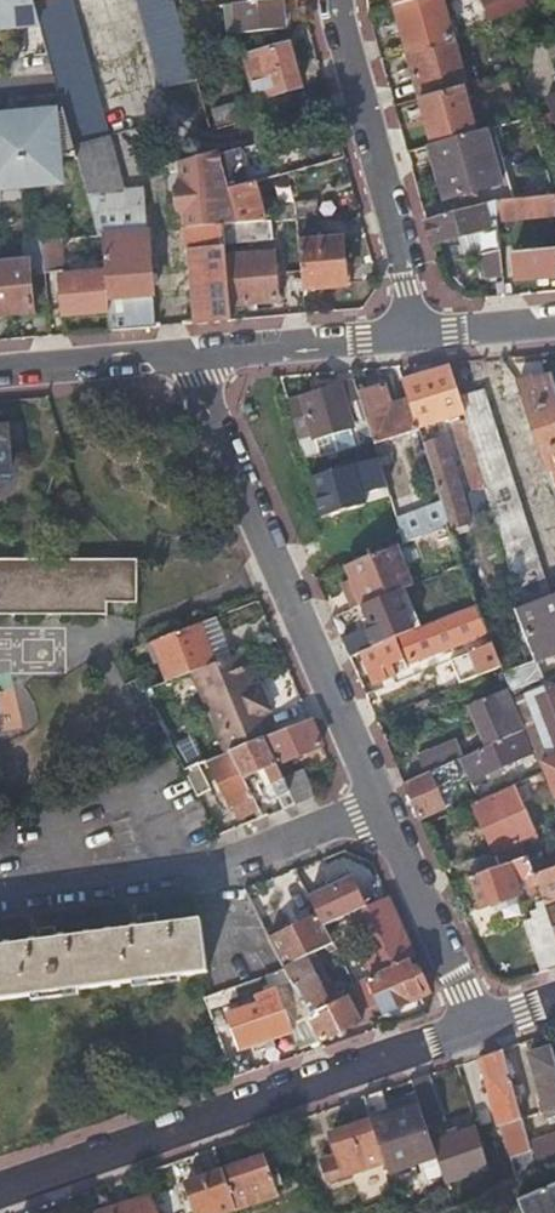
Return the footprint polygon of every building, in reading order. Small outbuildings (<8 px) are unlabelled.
[(12,0),(0,0),(0,25),(14,24),(12,0)] [(14,24),(41,22),(35,0),(12,0),(14,24)] [(87,193),(123,190),(108,136),(106,136),(71,0),(35,0),(41,22),(53,66),(65,111),(81,173),(87,193)] [(163,88),(197,78),(175,0),(139,0),(163,88)] [(235,4),(238,34),(284,30),(282,0),(274,0),(251,2),(235,4)] [(454,37),(444,0),(413,0),(394,5),(407,50),(454,37)] [(490,16),(523,0),(482,0),(490,16)] [(462,85),(467,84),(454,37),(407,50),(419,98),(462,85)] [(295,42),(246,57),(258,100),(308,85),(295,42)] [(474,131),(462,85),(419,98),(432,143),(474,131)] [(19,115),(25,184),(63,180),(62,174),(81,173),(65,111),(19,115)] [(25,184),(19,115),(0,117),(0,186),(25,184)] [(509,180),(494,126),(486,128),(501,182),(509,180)] [(501,182),(486,128),(474,131),(432,143),(430,144),(445,198),(501,182)] [(253,146),(241,149),(248,172),(259,169),(253,146)] [(192,251),(197,323),(231,320),(229,304),(225,257),(224,244),(223,225),(238,223),(228,190),(251,184),(248,172),(241,149),(219,155),(218,152),(171,164),(172,171),(181,170),(182,178),(175,187),(177,209),(184,216),(186,250),(192,251)] [(263,221),(254,183),(251,184),(228,190),(238,223),(263,221)] [(108,311),(110,331),(156,327),(144,189),(123,190),(87,193),(98,236),(103,236),(104,248),(105,272),(108,300),(108,311)] [(496,200),(498,220),(554,215),(554,195),(496,200)] [(296,218),(318,216),(316,199),(295,201),(296,218)] [(498,220),(496,200),(426,220),(433,244),(468,234),(481,231),(483,258),(485,283),(503,281),(498,220)] [(269,221),(263,221),(238,223),(223,225),(224,244),(270,240),(269,221)] [(481,231),(468,234),(470,259),(483,258),(481,231)] [(98,236),(79,237),(80,249),(104,248),(103,236),(98,236)] [(61,239),(41,241),(44,271),(63,269),(61,239)] [(298,242),(301,288),(344,285),(340,240),(298,242)] [(31,313),(29,273),(44,271),(41,241),(27,242),(28,260),(0,262),(0,316),(31,313)] [(554,277),(554,250),(514,254),(515,280),(554,277)] [(272,253),(225,257),(229,304),(275,300),(272,253)] [(62,315),(108,311),(108,300),(105,272),(59,276),(62,315)] [(463,412),(458,396),(449,367),(404,381),(410,401),(418,428),(463,412)] [(553,377),(535,384),(533,379),(520,384),(554,491),(554,383),(553,377)] [(341,388),(351,421),(364,416),(353,382),(340,386),(341,388)] [(340,386),(288,402),(303,455),(317,451),(357,439),(351,421),(341,388),(340,386)] [(419,430),(418,428),(410,401),(391,408),(385,386),(359,394),(387,486),(399,482),(389,447),(383,442),(419,430)] [(522,609),(551,598),(484,388),(458,396),(463,412),(488,489),(487,490),(522,609)] [(0,427),(0,477),(8,468),(5,427),(0,427)] [(442,435),(424,442),(451,523),(470,517),(442,435)] [(323,469),(362,457),(357,439),(317,451),(323,469)] [(405,545),(448,527),(441,504),(398,521),(405,545)] [(353,612),(355,611),(395,595),(406,591),(391,551),(346,568),(356,593),(347,597),(353,612)] [(0,561),(0,616),(106,616),(105,604),(135,604),(135,561),(0,561)] [(461,613),(477,607),(463,568),(446,575),(447,577),(396,598),(395,595),(355,611),(359,620),(375,614),(381,628),(455,599),(461,613)] [(551,598),(522,609),(516,611),(536,669),(554,661),(554,597),(551,598)] [(492,648),(483,624),(477,607),(461,613),(477,654),(492,648)] [(459,646),(448,618),(400,638),(411,665),(459,646)] [(228,660),(212,620),(197,626),(213,666),(228,660)] [(213,666),(197,626),(151,644),(167,683),(189,675),(213,666)] [(394,640),(359,654),(361,661),(371,687),(384,681),(380,670),(402,659),(394,640)] [(501,670),(492,648),(477,654),(473,655),(483,678),(501,670)] [(258,687),(243,654),(235,657),(250,691),(258,687)] [(235,657),(228,660),(213,666),(189,675),(226,756),(231,755),(264,741),(274,737),(265,716),(270,713),(258,687),(250,691),(235,657)] [(522,690),(511,694),(526,733),(534,755),(537,764),(554,758),(554,677),(522,690)] [(511,694),(522,690),(518,681),(507,685),(511,694)] [(496,747),(524,734),(506,694),(478,705),(490,729),(482,733),(490,749),(496,747)] [(151,703),(130,707),(135,735),(157,731),(151,703)] [(490,729),(478,705),(477,706),(470,709),(482,733),(490,729)] [(320,745),(310,721),(274,737),(264,741),(275,765),(320,745)] [(182,724),(162,732),(176,759),(184,774),(199,768),(202,767),(182,724)] [(534,755),(524,734),(496,747),(490,749),(484,751),(463,761),(450,766),(444,769),(452,789),(472,780),(472,782),(489,775),(492,780),(505,774),(502,769),(534,755)] [(264,741),(231,755),(241,777),(264,767),(277,795),(287,791),(275,765),(264,741)] [(435,773),(444,769),(450,766),(463,761),(456,744),(420,759),(427,777),(435,773)] [(231,755),(226,756),(208,764),(231,809),(234,808),(241,821),(258,811),(241,777),(231,755)] [(541,765),(554,801),(554,760),(541,765)] [(199,768),(184,774),(198,804),(212,796),(199,768)] [(296,806),(314,798),(301,771),(284,778),(296,806)] [(450,806),(435,773),(427,777),(406,786),(414,802),(422,821),(445,811),(445,809),(450,806)] [(536,837),(515,787),(473,805),(494,853),(466,864),(471,880),(526,860),(520,845),(536,837)] [(315,801),(314,798),(296,806),(297,808),(315,801)] [(542,834),(546,846),(540,848),(542,855),(554,850),(554,830),(542,834)] [(529,860),(532,870),(554,861),(554,850),(542,855),(529,860)] [(529,860),(526,860),(471,880),(470,881),(479,908),(495,903),(498,912),(542,897),(535,879),(532,870),(529,860)] [(542,897),(554,935),(554,870),(535,879),(542,897)] [(314,911),(318,919),(322,928),(347,917),(372,906),(363,887),(314,911)] [(399,922),(388,898),(372,906),(347,917),(374,980),(410,963),(415,961),(399,922)] [(142,931),(158,929),(157,917),(140,919),(142,931)] [(269,943),(283,970),(303,960),(331,946),(322,928),(318,919),(269,943)] [(158,929),(142,931),(56,943),(40,945),(0,950),(0,1002),(206,974),(201,923),(158,929)] [(40,945),(56,943),(55,930),(38,932),(40,945)] [(547,971),(554,969),(554,937),(538,943),(547,971)] [(309,1022),(321,1045),(361,1025),(348,1002),(328,1012),(303,960),(283,970),(309,1022)] [(371,1023),(431,996),(421,975),(416,978),(410,963),(374,980),(353,989),(371,1023)] [(283,970),(264,978),(271,997),(225,1013),(240,1054),(292,1035),(290,1029),(309,1022),(283,970)] [(296,1053),(321,1045),(309,1022),(290,1029),(292,1035),(296,1053)] [(553,1048),(530,1056),(548,1121),(554,1119),(554,1056),(553,1048)] [(511,1157),(531,1152),(529,1147),(504,1051),(482,1059),(499,1127),(503,1127),(511,1157)] [(429,1077),(412,1082),(420,1106),(427,1129),(443,1123),(429,1077)] [(386,1163),(389,1173),(437,1159),(433,1146),(427,1129),(420,1106),(390,1116),(382,1092),(363,1098),(372,1122),(386,1163)] [(331,1182),(386,1163),(372,1122),(331,1136),(339,1161),(325,1166),(331,1182)] [(437,1159),(445,1186),(489,1170),(477,1129),(433,1146),(437,1159)] [(538,1178),(554,1172),(554,1139),(529,1147),(531,1152),(538,1178)] [(223,1173),(237,1212),(279,1197),(266,1158),(223,1173)] [(237,1212),(223,1173),(186,1187),(195,1212),(235,1212),(237,1212)] [(519,1203),(523,1212),(554,1212),(554,1189),(519,1203)] [(153,1199),(111,1212),(157,1212),(153,1199)]
